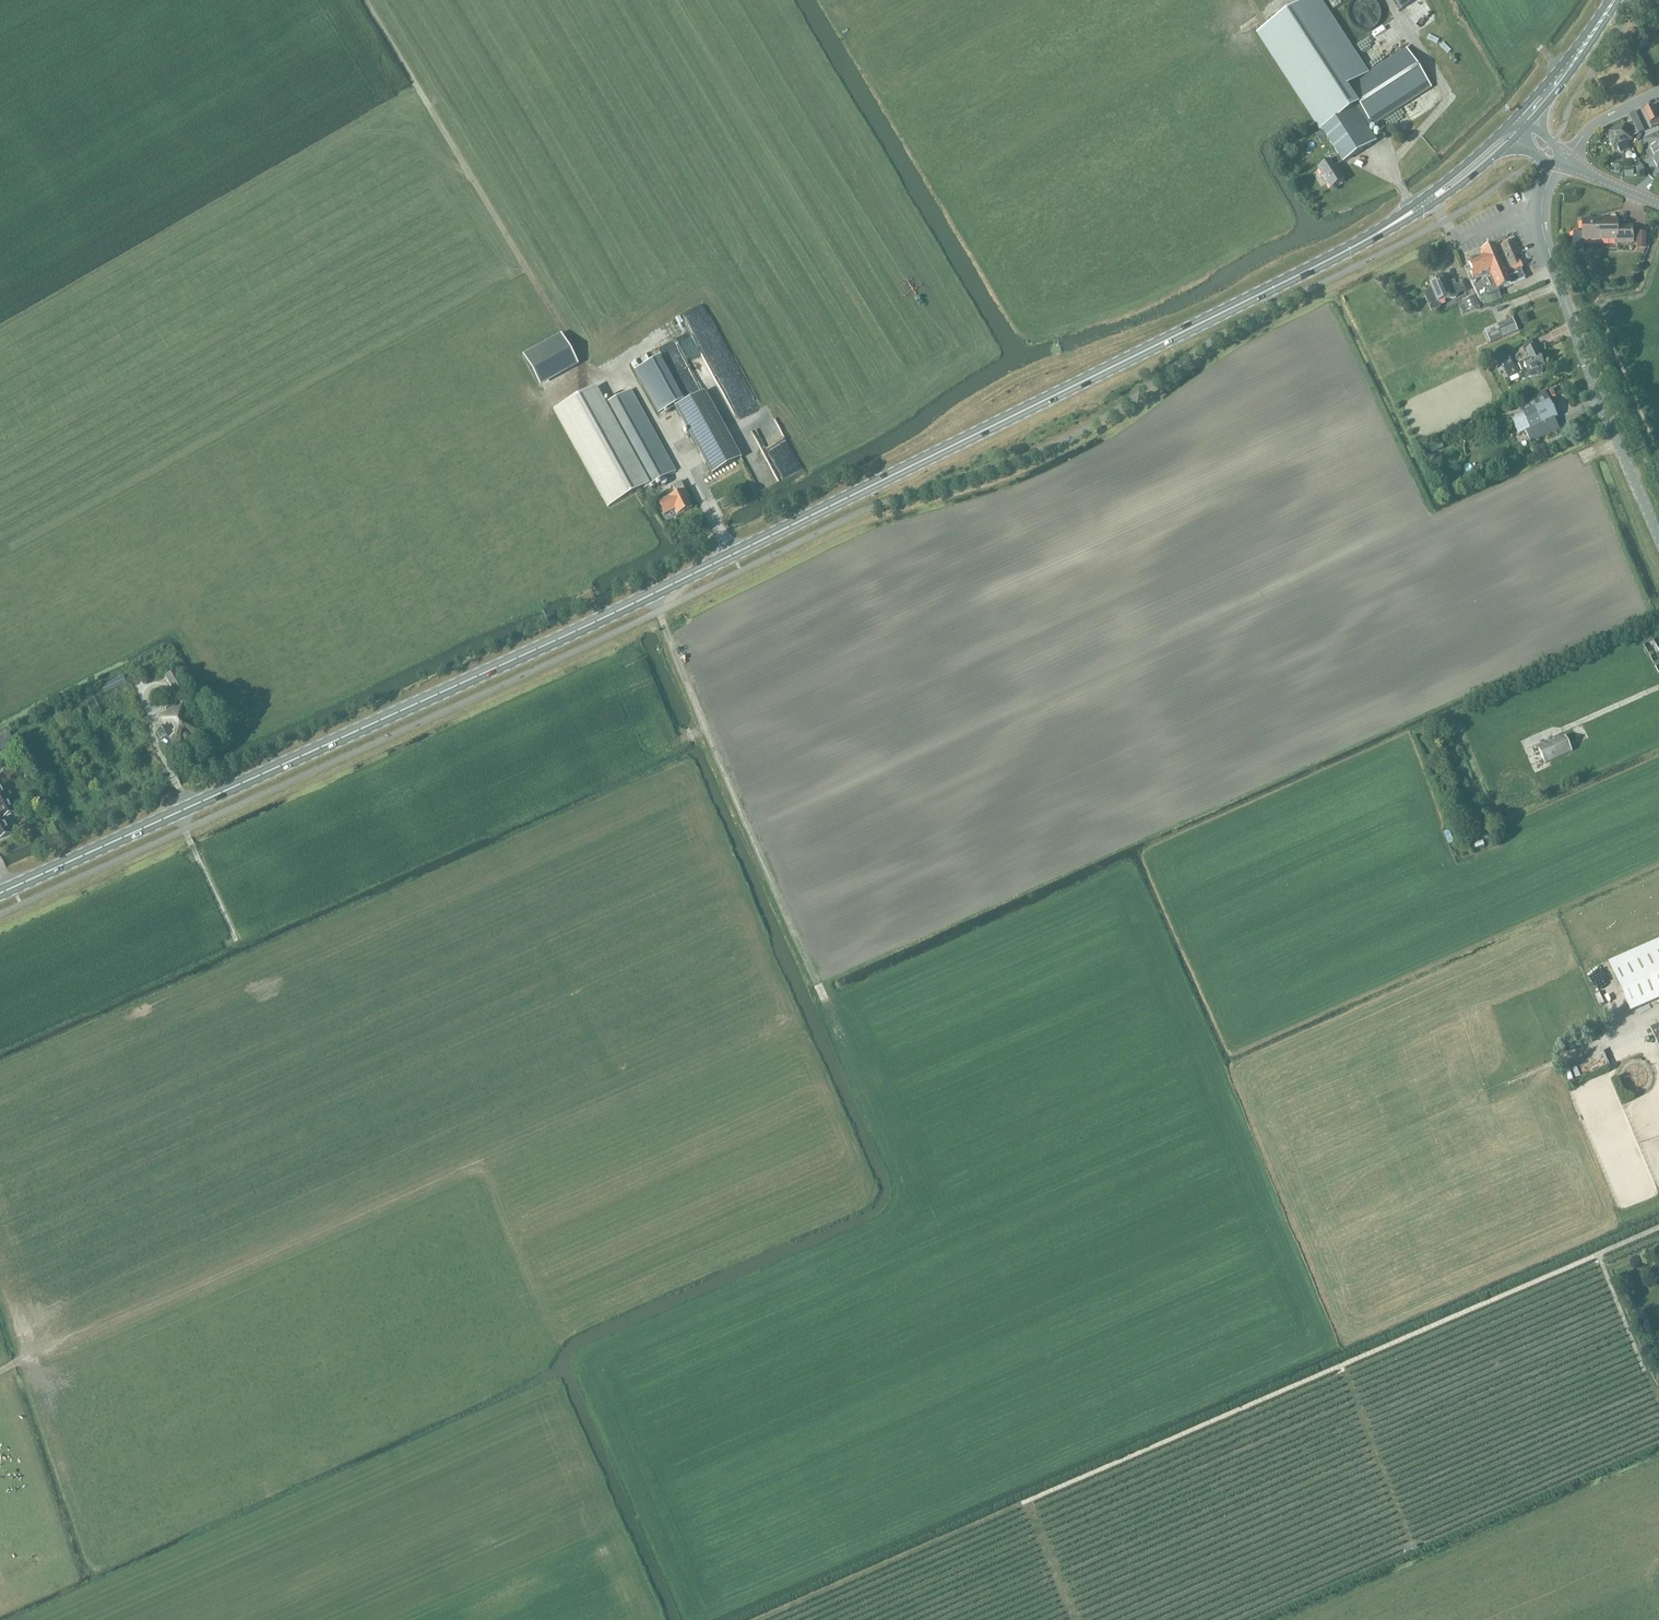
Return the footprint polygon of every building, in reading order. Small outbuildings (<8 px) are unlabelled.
[(1316,119),(1341,103),(1348,113),(1360,105),(1348,86),(1368,73),(1322,0),(1308,0),(1258,31),(1316,119)] [(1360,105),(1373,125),(1433,87),(1408,48),(1348,86),(1360,105)] [(1373,125),(1360,105),(1348,113),(1341,103),(1316,119),(1339,156),(1343,162),(1378,140),(1369,127),(1373,125)] [(1644,110),(1650,123),(1658,119),(1653,106),(1644,110)] [(1650,123),(1652,128),(1658,125),(1658,119),(1650,123)] [(1607,132),(1614,149),(1619,147),(1621,154),(1631,150),(1628,142),(1633,140),(1632,137),(1638,135),(1633,122),(1627,125),(1627,124),(1607,132)] [(1648,154),(1658,149),(1658,133),(1645,139),(1650,149),(1646,150),(1648,154)] [(1648,154),(1650,158),(1653,156),(1658,168),(1658,149),(1648,154)] [(1337,166),(1343,162),(1339,156),(1318,169),(1331,189),(1346,180),(1337,166)] [(1583,221),(1583,233),(1573,233),(1573,252),(1584,252),(1583,240),(1619,240),(1619,243),(1633,243),(1633,227),(1618,227),(1618,221),(1583,221)] [(1638,248),(1647,248),(1647,232),(1638,232),(1638,248)] [(1484,297),(1488,306),(1496,303),(1493,296),(1502,292),(1501,289),(1527,278),(1523,269),(1525,268),(1523,263),(1521,264),(1511,242),(1499,247),(1498,245),(1484,251),(1486,255),(1478,259),(1477,257),(1473,258),(1475,261),(1471,262),(1475,271),(1473,272),(1477,280),(1474,281),(1482,298),(1484,297)] [(1453,288),(1450,289),(1447,279),(1433,284),(1434,286),(1433,289),(1430,290),(1429,294),(1435,311),(1444,308),(1442,302),(1453,298),(1454,299),(1457,299),(1459,298),(1461,296),(1461,294),(1468,291),(1465,284),(1460,286),(1458,281),(1451,284),(1453,288)] [(1468,306),(1464,308),(1466,314),(1482,306),(1478,296),(1466,301),(1468,306)] [(1402,320),(1407,330),(1420,324),(1416,314),(1402,320)] [(1490,342),(1519,330),(1514,317),(1485,330),(1490,342)] [(522,353),(539,381),(576,358),(560,330),(522,353)] [(1535,347),(1527,351),(1531,359),(1519,364),(1523,372),(1521,373),(1524,380),(1531,377),(1541,373),(1543,370),(1541,367),(1544,365),(1539,354),(1539,355),(1535,347)] [(1518,375),(1507,351),(1499,355),(1509,379),(1518,375)] [(635,370),(636,371),(659,413),(674,405),(683,399),(660,356),(635,370)] [(703,389),(683,399),(674,405),(711,472),(739,456),(703,389)] [(555,409),(578,451),(608,507),(644,487),(645,488),(675,472),(630,390),(600,407),(590,390),(555,409)] [(734,414),(743,411),(736,390),(727,393),(734,414)] [(1518,436),(1526,432),(1531,443),(1560,430),(1555,419),(1558,417),(1545,391),(1518,404),(1522,413),(1510,418),(1518,436)] [(722,394),(716,397),(722,409),(728,406),(722,394)] [(677,495),(658,503),(664,515),(675,510),(677,516),(691,509),(686,499),(689,497),(686,490),(685,491),(681,482),(673,486),(677,495)] [(1658,673),(1658,650),(1653,639),(1644,645),(1658,673)] [(168,736),(161,740),(167,749),(172,746),(174,748),(203,732),(186,702),(160,717),(165,726),(162,727),(168,736)] [(0,738),(0,740),(5,750),(15,744),(9,733),(0,738)] [(1538,749),(1545,764),(1572,752),(1565,736),(1538,749)] [(11,833),(3,816),(14,811),(0,782),(0,839),(11,833)] [(1446,830),(1449,843),(1455,842),(1452,829),(1446,830)] [(1631,1011),(1658,999),(1658,939),(1609,961),(1631,1011)] [(1650,1027),(1658,1047),(1658,1023),(1650,1027)]
